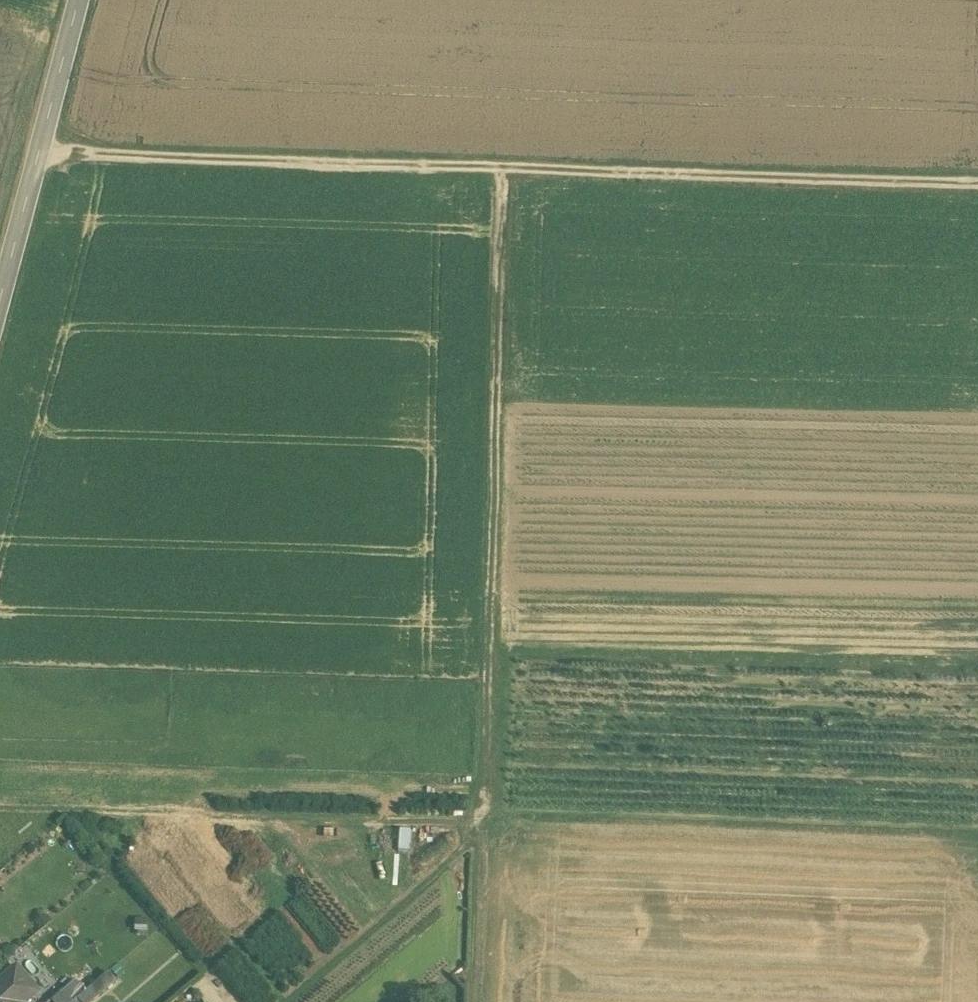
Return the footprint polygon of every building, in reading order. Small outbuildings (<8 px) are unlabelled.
[(0,982),(0,1001),(27,1001),(38,993),(16,968),(0,982)] [(51,1001),(73,1001),(77,999),(84,993),(74,982),(51,1001)]
